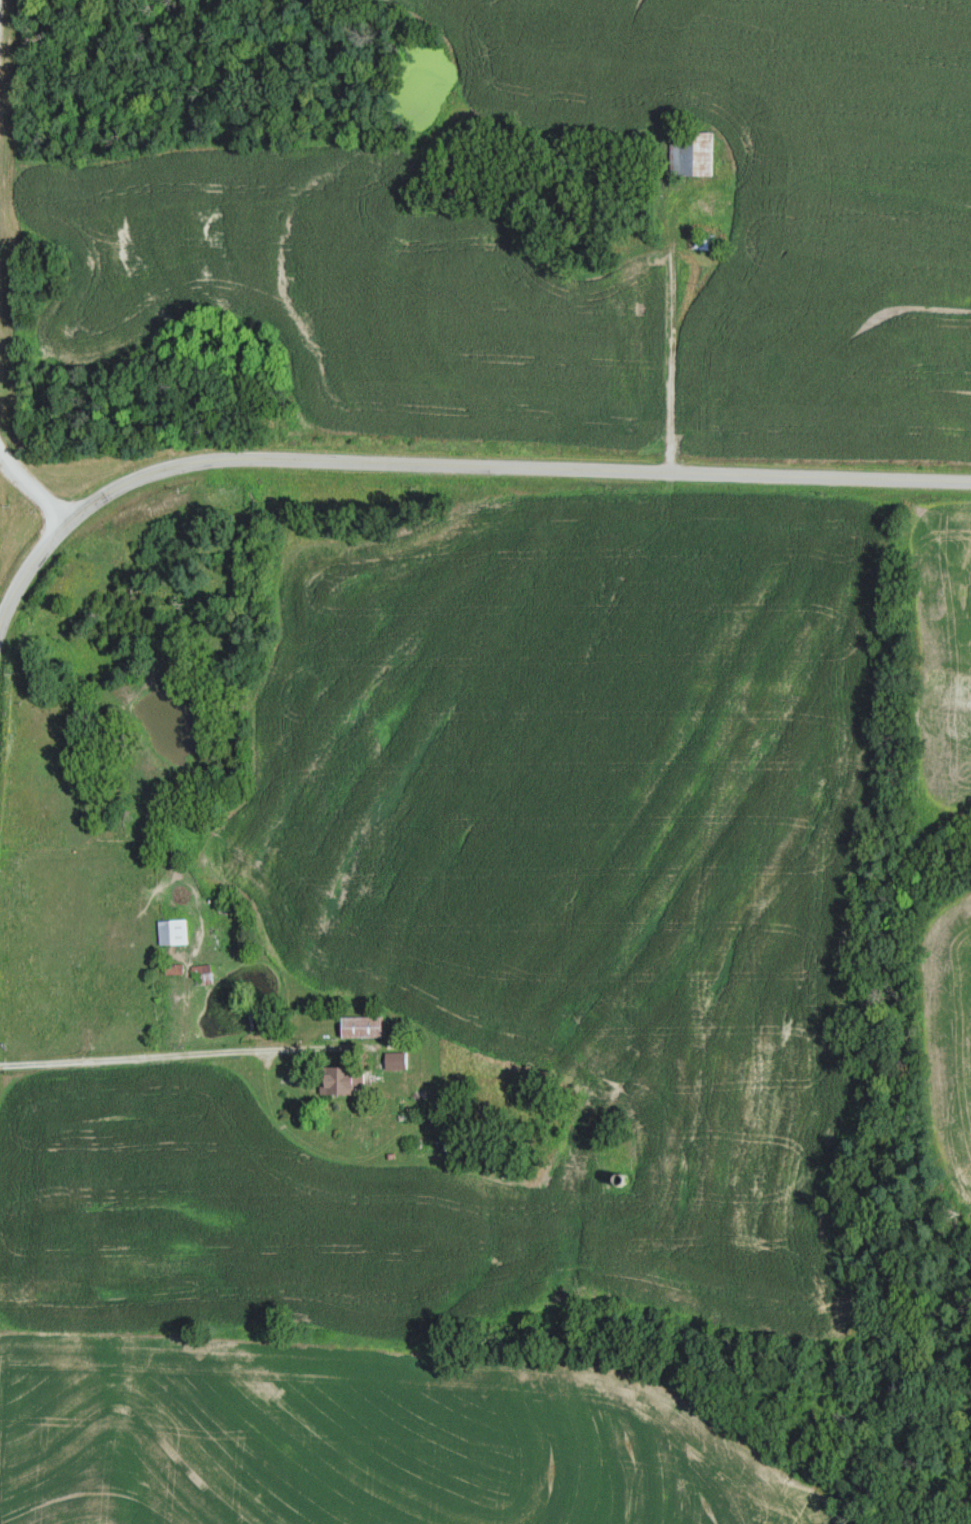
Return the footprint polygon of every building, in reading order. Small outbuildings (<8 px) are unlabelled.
[(714,176),(715,131),(671,131),(670,176),(714,176)] [(160,920),(160,945),(188,945),(188,920),(160,920)] [(194,967),(194,984),(211,984),(211,967),(194,967)] [(383,1017),(342,1017),(342,1038),(383,1038),(383,1017)] [(408,1070),(408,1051),(384,1051),(384,1064),(381,1064),(381,1070),(408,1070)] [(357,1068),(321,1068),(321,1095),(357,1095),(357,1068)]
